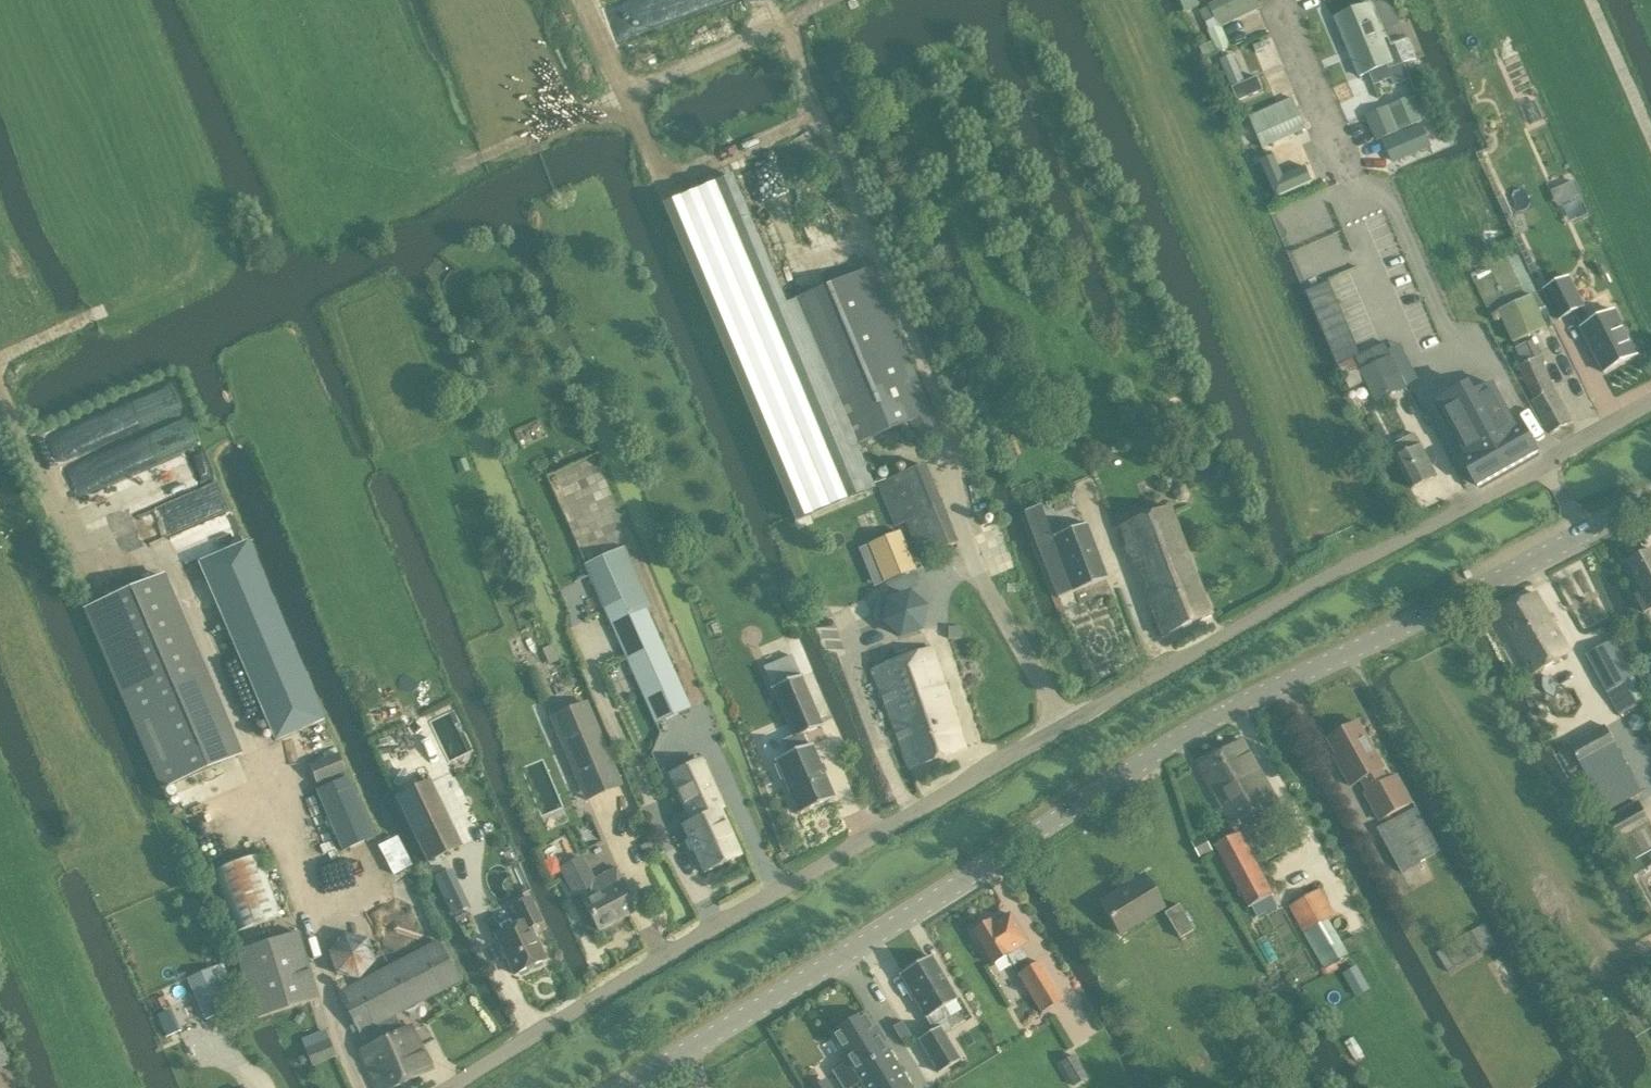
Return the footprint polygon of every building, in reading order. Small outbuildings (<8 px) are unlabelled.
[(1261,9),(1256,0),(1219,0),(1209,5),(1210,6),(1215,18),(1219,26),(1220,28),(1222,27),(1261,9)] [(1386,38),(1371,2),(1334,17),(1360,77),(1389,65),(1391,69),(1403,64),(1395,44),(1392,46),(1389,37),(1386,38)] [(1210,6),(1200,11),(1206,23),(1215,18),(1210,6)] [(1219,26),(1208,30),(1218,53),(1231,48),(1222,27),(1220,28),(1219,26)] [(1245,83),(1233,54),(1220,60),(1238,101),(1263,91),(1257,77),(1245,83)] [(1262,147),(1306,128),(1293,98),(1249,117),(1262,147)] [(1411,98),(1392,106),(1402,130),(1421,121),(1411,98)] [(1378,140),(1397,132),(1387,108),(1368,116),(1378,140)] [(1394,161),(1431,145),(1422,126),(1386,141),(1394,161)] [(1306,167),(1284,176),(1290,191),(1312,182),(1306,167)] [(731,175),(660,205),(793,521),(873,487),(855,444),(846,448),(785,303),(731,175)] [(1508,258),(1471,275),(1490,315),(1500,311),(1514,341),(1545,327),(1531,296),(1527,298),(1508,258)] [(919,445),(939,436),(868,268),(785,303),(846,448),(855,444),(909,421),(919,445)] [(1591,322),(1583,307),(1584,306),(1569,276),(1544,290),(1559,319),(1574,311),(1582,327),(1581,327),(1604,372),(1638,354),(1615,310),(1591,322)] [(1307,291),(1306,291),(1338,365),(1338,364),(1340,364),(1355,357),(1361,355),(1329,281),(1307,291)] [(1533,341),(1512,351),(1518,365),(1540,355),(1533,341)] [(1361,355),(1355,357),(1362,371),(1392,357),(1386,343),(1361,355)] [(1540,355),(1518,365),(1534,399),(1532,400),(1550,432),(1572,420),(1554,389),(1540,355)] [(1538,451),(1537,450),(1523,424),(1517,427),(1494,385),(1475,396),(1469,386),(1438,404),(1465,453),(1462,455),(1479,484),(1538,451)] [(1020,455),(1013,436),(1005,439),(1013,458),(1020,455)] [(464,459),(454,463),(459,475),(469,471),(464,459)] [(956,544),(924,467),(876,486),(894,530),(906,525),(920,559),(956,544)] [(1174,486),(1172,491),(1176,501),(1181,503),(1185,501),(1188,497),(1184,486),(1179,484),(1174,486)] [(1052,537),(1040,505),(1024,511),(1057,598),(1106,579),(1085,524),(1052,537)] [(1118,526),(1140,584),(1161,638),(1211,615),(1169,507),(1118,526)] [(899,533),(869,545),(885,583),(915,570),(899,533)] [(196,564),(272,734),(275,741),(323,720),(272,604),(244,545),(196,564)] [(689,708),(618,549),(583,564),(655,723),(689,708)] [(1638,584),(1642,591),(1634,596),(1644,613),(1650,609),(1650,550),(1627,563),(1638,584)] [(237,757),(158,577),(85,610),(165,789),(237,757)] [(900,638),(922,630),(926,608),(909,593),(887,600),(883,623),(900,638)] [(1532,675),(1569,653),(1535,594),(1498,616),(1532,675)] [(960,627),(948,627),(948,638),(960,638),(960,627)] [(1619,716),(1638,706),(1625,683),(1634,679),(1613,641),(1586,656),(1619,716)] [(964,748),(931,648),(876,666),(909,766),(964,748)] [(784,779),(799,814),(834,799),(811,745),(807,747),(802,734),(822,726),(800,676),(772,688),(793,737),(782,741),(788,755),(776,760),(778,765),(774,766),(780,780),(784,779)] [(613,769),(585,703),(555,716),(583,782),(613,769)] [(1388,781),(1381,769),(1383,768),(1358,723),(1328,740),(1342,766),(1340,768),(1350,787),(1361,781),(1367,792),(1364,794),(1379,821),(1411,803),(1396,776),(1388,781)] [(1639,787),(1603,724),(1569,744),(1580,763),(1605,807),(1639,787)] [(1233,827),(1277,801),(1242,741),(1198,766),(1233,827)] [(337,754),(309,766),(316,783),(344,771),(337,754)] [(679,769),(675,761),(666,765),(670,773),(669,774),(686,811),(678,815),(682,825),(703,873),(740,856),(719,810),(722,808),(700,760),(679,769)] [(343,851),(373,838),(347,778),(316,791),(343,851)] [(460,846),(429,781),(398,797),(429,861),(460,846)] [(1650,844),(1650,825),(1637,800),(1608,817),(1630,856),(1650,844)] [(1398,871),(1437,849),(1413,807),(1375,828),(1398,871)] [(1249,908),(1274,895),(1273,894),(1243,840),(1243,839),(1240,833),(1215,846),(1249,908)] [(410,866),(397,836),(379,845),(393,874),(410,866)] [(1193,844),(1200,858),(1212,851),(1205,838),(1193,844)] [(255,848),(211,864),(235,930),(278,914),(255,848)] [(592,880),(580,858),(560,868),(574,895),(579,893),(598,930),(632,912),(620,891),(626,888),(616,868),(592,880)] [(449,870),(434,878),(441,894),(457,887),(449,870)] [(1120,935),(1163,909),(1143,876),(1100,902),(1120,935)] [(1289,905),(1325,968),(1335,963),(1347,956),(1326,920),(1335,915),(1319,888),(1289,905)] [(529,898),(512,906),(520,923),(495,935),(514,974),(545,959),(530,927),(541,922),(529,898)] [(1177,936),(1192,927),(1177,902),(1161,911),(1177,936)] [(1020,947),(1027,943),(1010,913),(991,925),(989,920),(972,930),(992,963),(1006,955),(1013,965),(1026,957),(1020,947)] [(1485,924),(1483,925),(1438,952),(1448,970),(1494,943),(1495,942),(1485,924)] [(298,932),(272,940),(235,952),(256,1018),(272,1013),(319,998),(298,932)] [(459,983),(439,941),(338,992),(359,1033),(360,1033),(368,1047),(360,1051),(379,1087),(393,1087),(432,1069),(410,1026),(403,1029),(395,1015),(459,983)] [(949,1031),(942,1008),(956,1000),(930,957),(899,975),(925,1018),(933,1031),(940,1027),(944,1034),(949,1031)] [(1061,1000),(1037,959),(1017,971),(1041,1012),(1061,1000)] [(1325,968),(1321,971),(1323,975),(1325,979),(1340,970),(1335,963),(1325,968)] [(1358,966),(1343,974),(1356,998),(1371,990),(1358,966)] [(205,1020),(229,1010),(213,968),(188,978),(205,1020)] [(887,1051),(863,1013),(830,1034),(848,1063),(833,1072),(843,1087),(849,1087),(860,1081),(854,1072),(887,1051)] [(902,1042),(911,1037),(901,1022),(892,1027),(902,1042)] [(944,1034),(940,1027),(933,1031),(918,1040),(938,1073),(959,1060),(944,1034)] [(311,1065),(336,1055),(330,1039),(305,1049),(311,1065)] [(10,1064),(0,1040),(0,1068),(10,1064)] [(887,1051),(854,1072),(860,1081),(864,1087),(910,1087),(887,1051)] [(300,1065),(307,1062),(304,1055),(297,1058),(300,1065)] [(1074,1087),(1088,1078),(1074,1055),(1060,1064),(1074,1087)]
